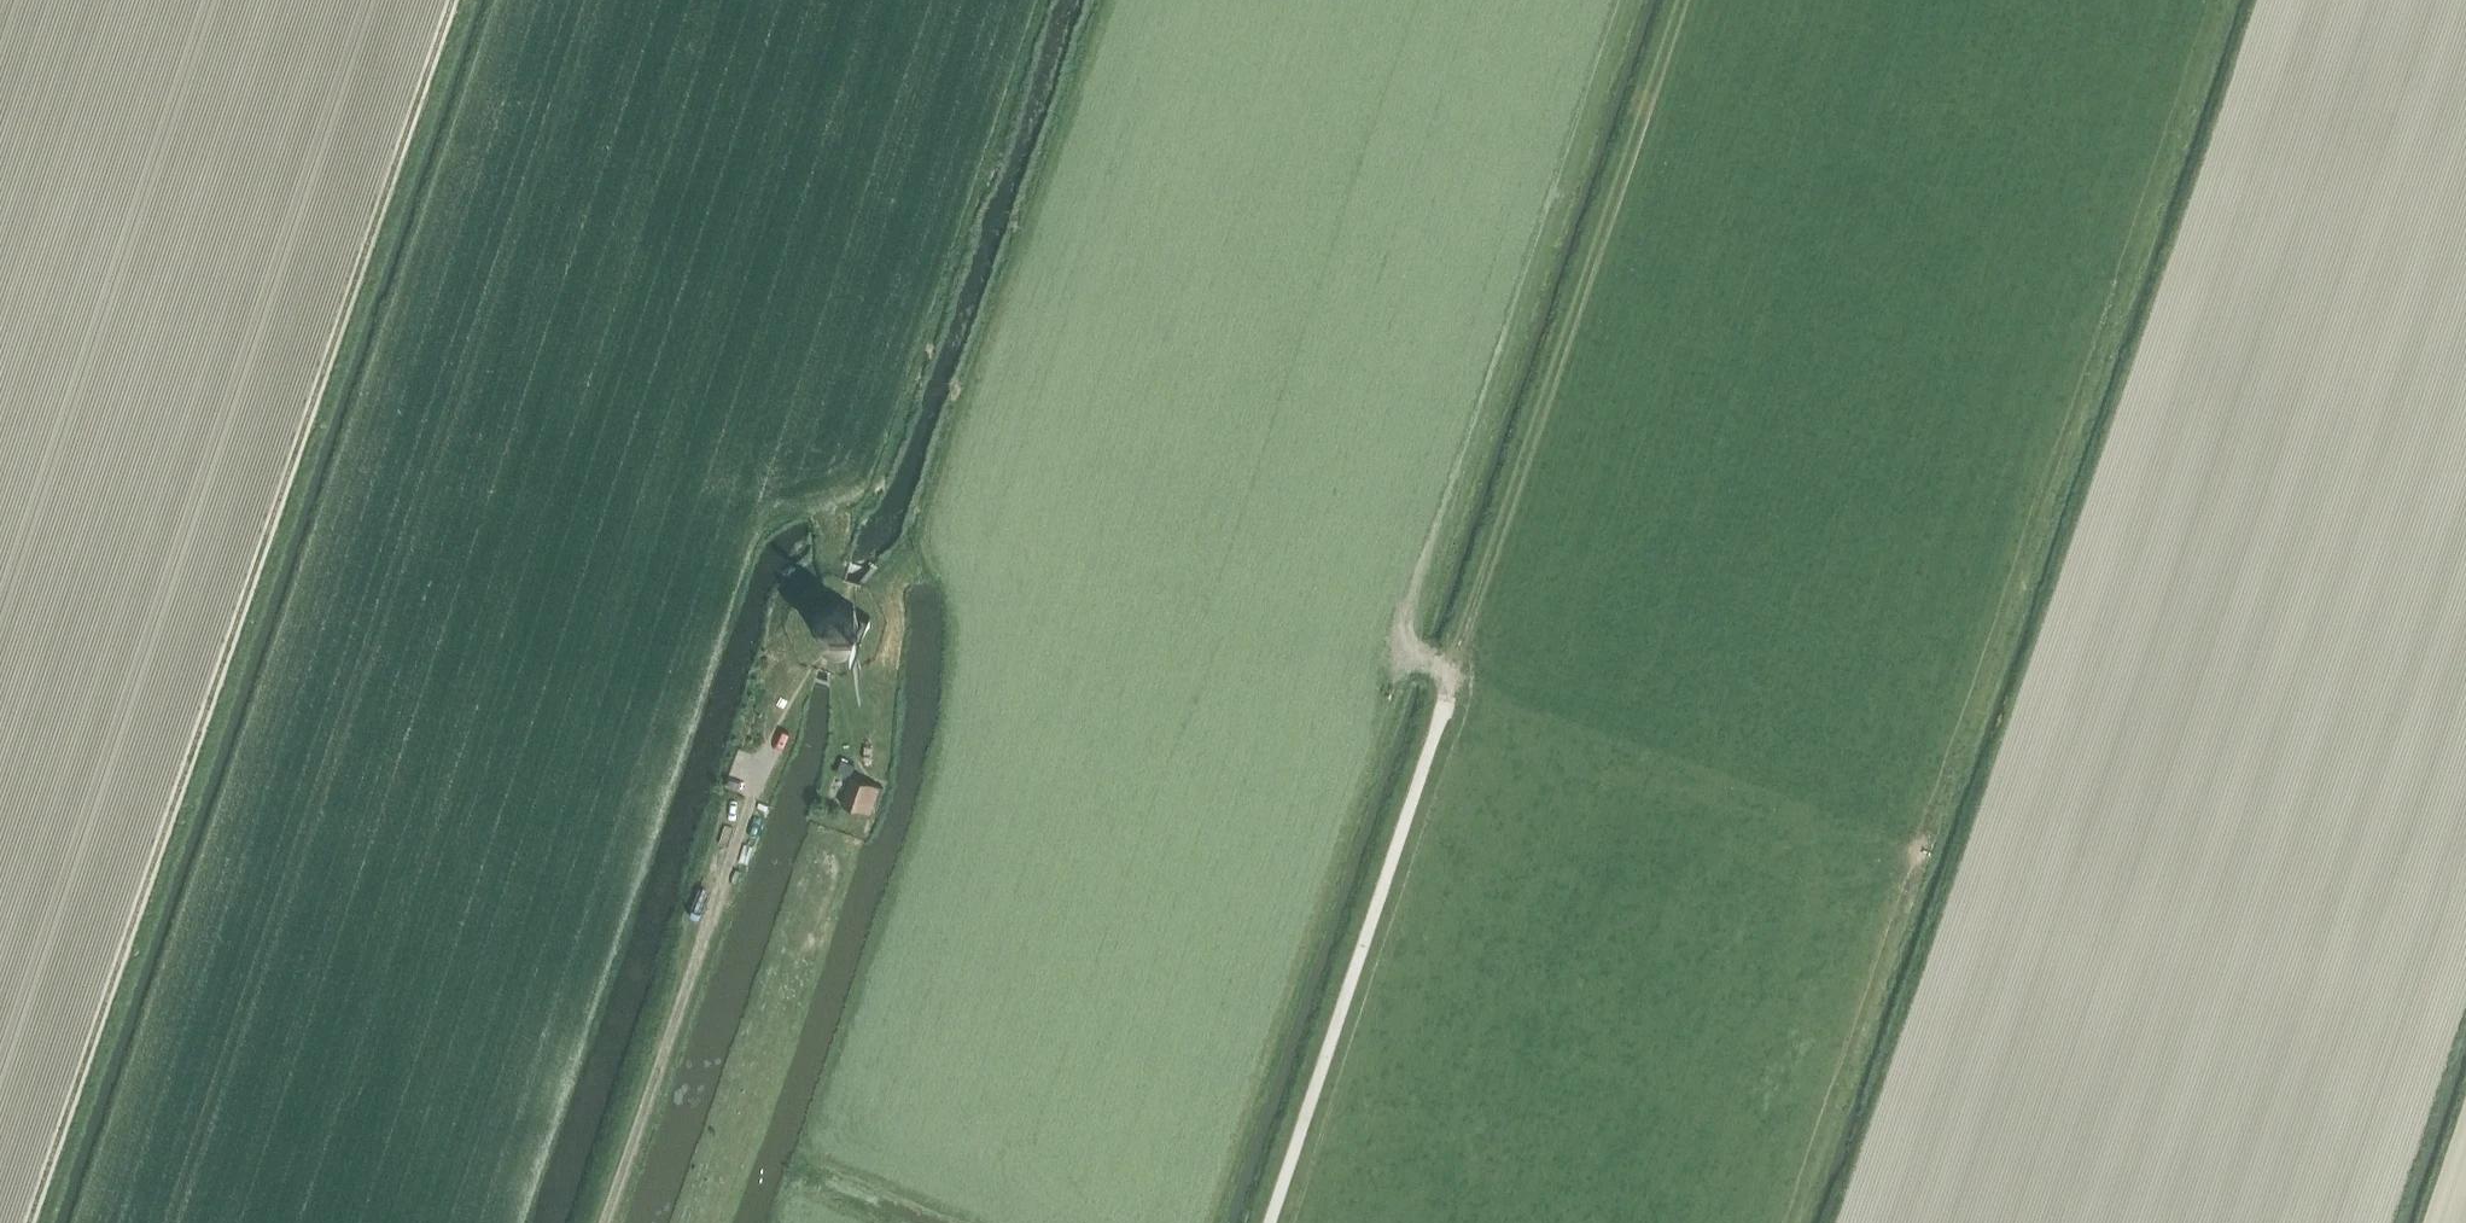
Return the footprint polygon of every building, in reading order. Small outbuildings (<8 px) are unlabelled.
[(843,802),(862,809),(872,784),(853,777),(843,802)]
